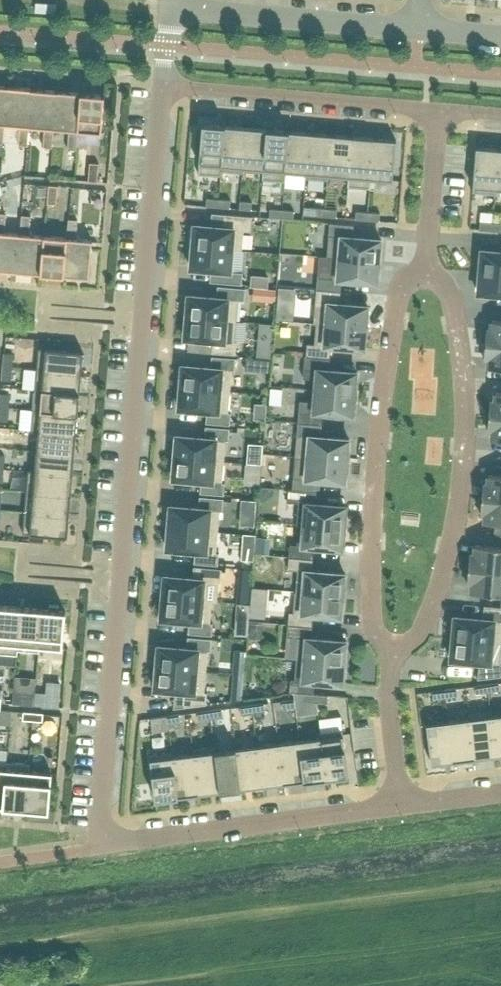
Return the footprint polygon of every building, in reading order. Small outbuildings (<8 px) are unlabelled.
[(27,145),(29,126),(32,88),(8,86),(5,124),(20,125),(18,144),(27,145)] [(52,147),(54,128),(57,90),(32,88),(29,126),(44,127),(43,146),(52,147)] [(77,149),(78,130),(81,92),(57,90),(54,128),(69,129),(67,148),(77,149)] [(105,94),(81,92),(78,130),(101,132),(105,94)] [(221,175),(222,170),(221,170),(224,125),(202,123),(198,173),(221,175)] [(242,167),(246,127),(224,125),(221,170),(222,170),(243,172),(243,167),(242,167)] [(267,129),(246,127),(242,167),(243,167),(259,169),(263,169),(264,169),(267,129)] [(285,181),(286,171),(285,171),(288,130),(267,129),(264,169),(263,169),(262,179),(285,181)] [(310,132),(288,130),(285,171),(286,171),(305,173),(306,173),(310,132)] [(306,173),(305,173),(305,177),(328,179),(329,175),(328,175),(331,134),(310,132),(306,173)] [(349,176),(352,136),(331,134),(328,175),(329,175),(348,176),(349,176)] [(370,178),(374,138),(352,136),(349,176),(348,176),(347,186),(370,188),(371,178),(370,178)] [(396,140),(374,138),(370,178),(371,178),(393,180),(396,140)] [(495,189),(498,148),(476,146),(472,192),(495,194),(496,189),(495,189)] [(90,162),(88,180),(97,181),(99,162),(90,162)] [(49,184),(47,202),(56,203),(58,185),(49,184)] [(218,207),(218,198),(206,197),(206,206),(218,207)] [(218,198),(218,207),(230,208),(230,200),(218,198)] [(251,209),(252,201),(240,200),(239,208),(251,209)] [(312,215),(324,216),(325,208),(313,207),(312,215)] [(281,217),(282,209),(270,208),(269,216),(281,217)] [(337,209),(325,208),(324,216),(336,217),(337,209)] [(294,210),(282,209),(281,217),(293,218),(294,210)] [(367,220),(368,211),(356,210),(355,219),(367,220)] [(368,211),(367,220),(379,221),(380,212),(368,211)] [(17,271),(20,233),(4,232),(6,213),(0,212),(0,269),(17,271)] [(192,242),(192,246),(232,249),(242,250),(244,230),(250,230),(252,215),(224,213),(222,227),(194,224),(193,230),(190,230),(189,242),(192,242)] [(17,271),(41,273),(44,235),(29,234),(31,215),(21,214),(20,233),(17,271)] [(68,218),(67,237),(64,275),(89,277),(92,239),(76,238),(77,219),(68,218)] [(491,230),(492,222),(480,221),(479,229),(491,230)] [(336,235),(334,256),(379,260),(381,239),(352,236),(353,224),(330,222),(329,235),(336,235)] [(492,222),(491,230),(500,231),(500,223),(492,222)] [(41,273),(64,275),(67,237),(44,235),(41,273)] [(231,270),(232,249),(192,246),(190,267),(219,270),(218,282),(242,284),(243,271),(231,270)] [(500,273),(500,251),(481,249),(479,271),(500,273)] [(377,282),(379,260),(334,256),(332,278),(317,276),(316,289),(340,291),(341,279),(377,282)] [(500,294),(500,273),(479,271),(478,292),(500,294)] [(187,312),(186,316),(236,320),(238,299),(244,300),(245,287),(218,285),(216,297),(188,294),(188,300),(184,300),(183,312),(187,312)] [(313,323),(316,323),(316,322),(366,326),(368,305),(339,303),(340,291),(316,289),(313,323)] [(234,340),(236,320),(186,316),(184,338),(213,340),(212,352),(236,354),(237,340),(234,340)] [(485,343),(500,344),(500,320),(492,320),(491,329),(486,328),(485,343)] [(307,343),(306,355),(330,357),(331,345),(364,348),(366,326),(316,322),(316,323),(314,343),(307,343)] [(485,343),(484,357),(488,357),(488,367),(500,368),(500,344),(485,343)] [(38,347),(36,369),(81,372),(83,351),(38,347)] [(4,353),(3,366),(12,366),(13,353),(4,353)] [(181,382),(180,386),(230,391),(232,369),(234,369),(236,357),(212,355),(211,367),(182,365),(182,370),(178,370),(177,382),(181,382)] [(311,378),(310,389),(355,393),(357,372),(329,369),(330,357),(306,355),(305,355),(303,377),(311,378)] [(281,365),(280,386),(300,387),(301,365),(281,365)] [(12,366),(3,366),(2,379),(11,379),(12,366)] [(79,393),(81,372),(36,369),(35,390),(42,390),(42,389),(79,393)] [(228,412),(230,391),(180,386),(178,408),(207,410),(206,422),(230,424),(231,412),(228,412)] [(40,410),(78,413),(79,393),(42,389),(42,390),(40,409),(40,410)] [(299,410),(298,422),(322,424),(323,412),(353,415),(355,393),(310,389),(308,410),(299,410)] [(489,414),(500,416),(500,392),(495,391),(495,401),(490,400),(489,414)] [(0,400),(0,406),(9,407),(10,394),(1,393),(0,400)] [(9,407),(0,406),(0,419),(7,420),(9,407)] [(76,433),(78,413),(40,410),(40,409),(33,408),(31,430),(38,431),(38,430),(76,433)] [(489,414),(487,429),(492,429),(491,438),(500,439),(500,416),(489,414)] [(321,436),(322,424),(298,422),(295,456),(302,457),(302,456),(347,460),(349,438),(321,436)] [(176,435),(174,456),(224,461),(226,440),(228,440),(230,427),(206,425),(205,437),(176,435)] [(74,454),(76,433),(38,430),(38,431),(37,450),(74,454)] [(73,474),(74,454),(37,450),(35,470),(35,471),(73,474)] [(222,482),(224,461),(174,456),(172,478),(201,480),(200,492),(224,494),(225,482),(222,482)] [(346,481),(347,460),(302,456),(302,457),(301,477),(293,477),(292,489),(316,491),(317,479),(346,481)] [(28,469),(26,491),(71,494),(73,474),(35,471),(35,470),(28,469)] [(482,497),(500,499),(500,475),(488,474),(487,483),(483,483),(482,497)] [(315,503),(316,491),(292,489),(288,488),(287,501),(298,502),(296,524),(299,524),(299,523),(344,527),(346,505),(315,503)] [(69,515),(71,494),(26,491),(24,511),(69,515)] [(170,505),(168,527),(218,531),(220,510),(222,510),(224,498),(200,496),(199,508),(170,505)] [(482,497),(480,511),(485,512),(484,521),(500,523),(500,499),(482,497)] [(69,515),(24,511),(23,532),(67,536),(69,515)] [(290,544),(289,556),(313,558),(314,546),(342,548),(344,527),(299,523),(299,524),(297,544),(290,544)] [(216,552),(218,531),(168,527),(166,548),(195,550),(194,562),(218,564),(219,552),(216,552)] [(475,544),(474,553),(469,553),(468,567),(500,570),(500,547),(475,544)] [(298,569),(296,590),(343,594),(345,573),(312,570),(313,558),(289,556),(288,568),(298,569)] [(162,597),(212,601),(217,601),(219,581),(220,581),(222,568),(194,566),(193,578),(164,575),(162,597)] [(468,567),(467,582),(472,582),(471,591),(500,594),(500,570),(468,567)] [(341,616),(343,594),(296,590),(294,612),(289,611),(288,624),(312,626),(313,614),(341,616)] [(210,622),(212,601),(162,597),(160,618),(189,621),(188,633),(212,635),(213,622),(210,622)] [(49,609),(42,608),(39,646),(40,646),(62,648),(65,610),(58,610),(59,605),(49,604),(49,609)] [(0,605),(0,653),(17,654),(18,649),(17,649),(20,606),(0,605)] [(500,642),(500,606),(484,605),(483,618),(454,616),(452,637),(500,642)] [(39,646),(42,608),(20,606),(17,649),(18,649),(39,651),(40,646),(39,646)] [(311,637),(312,626),(288,624),(287,636),(299,637),(297,658),(344,662),(346,640),(311,637)] [(158,645),(156,667),(206,671),(208,650),(211,650),(212,638),(188,636),(187,648),(158,645)] [(452,637),(450,659),(479,661),(477,678),(478,678),(500,675),(500,663),(500,654),(500,642),(452,637)] [(343,683),(344,662),(297,658),(295,679),(291,679),(289,691),(313,693),(314,681),(343,683)] [(204,691),(206,671),(156,667),(156,671),(152,671),(151,683),(155,683),(155,688),(183,691),(182,706),(206,704),(207,691),(204,691)] [(487,683),(488,691),(500,690),(499,682),(487,683)] [(475,693),(488,691),(487,683),(474,685),(475,693)] [(444,689),(445,697),(458,695),(457,687),(444,689)] [(433,698),(445,697),(444,689),(432,690),(433,698)] [(302,701),(315,702),(316,694),(303,693),(302,701)] [(316,694),(315,702),(327,703),(328,695),(316,694)] [(34,705),(34,697),(24,696),(24,704),(34,705)] [(44,697),(34,697),(34,705),(44,705),(44,697)] [(281,700),(282,708),(295,707),(294,699),(281,700)] [(252,704),(253,712),(265,710),(264,702),(252,704)] [(253,712),(252,704),(239,705),(240,714),(253,712)] [(209,709),(210,717),(223,716),(222,708),(209,709)] [(198,719),(210,717),(209,709),(197,711),(198,719)] [(491,715),(492,715),(491,710),(468,713),(469,718),(470,718),(475,758),(496,755),(491,715)] [(33,712),(23,711),(22,719),(32,720),(33,712)] [(43,713),(33,712),(32,720),(42,721),(43,713)] [(167,715),(168,723),(181,721),(180,713),(167,715)] [(492,715),(491,715),(496,755),(500,754),(500,714),(492,715)] [(168,723),(167,715),(155,716),(156,724),(168,723)] [(469,718),(448,720),(453,761),(475,758),(470,718),(469,718)] [(453,761),(448,720),(426,723),(431,763),(453,761)] [(348,774),(342,729),(319,732),(320,737),(321,737),(326,777),(348,774)] [(326,777),(321,737),(320,737),(300,740),(305,780),(326,777)] [(300,740),(278,742),(283,783),(305,780),(300,740)] [(262,785),(283,783),(278,742),(257,745),(262,785)] [(193,753),(198,793),(220,791),(215,750),(216,750),(215,745),(192,748),(192,753),(193,753)] [(262,785),(257,745),(236,748),(241,788),(262,785)] [(241,788),(236,748),(216,750),(215,750),(220,791),(241,788)] [(173,756),(173,751),(149,754),(155,799),(177,796),(172,756),(173,756)] [(172,756),(177,796),(198,793),(193,753),(192,753),(173,756),(172,756)] [(7,764),(4,806),(25,808),(28,770),(29,770),(30,763),(6,761),(6,763),(7,764)] [(52,772),(29,770),(28,770),(25,808),(49,810),(52,772)] [(98,786),(97,774),(78,775),(78,787),(98,786)]
